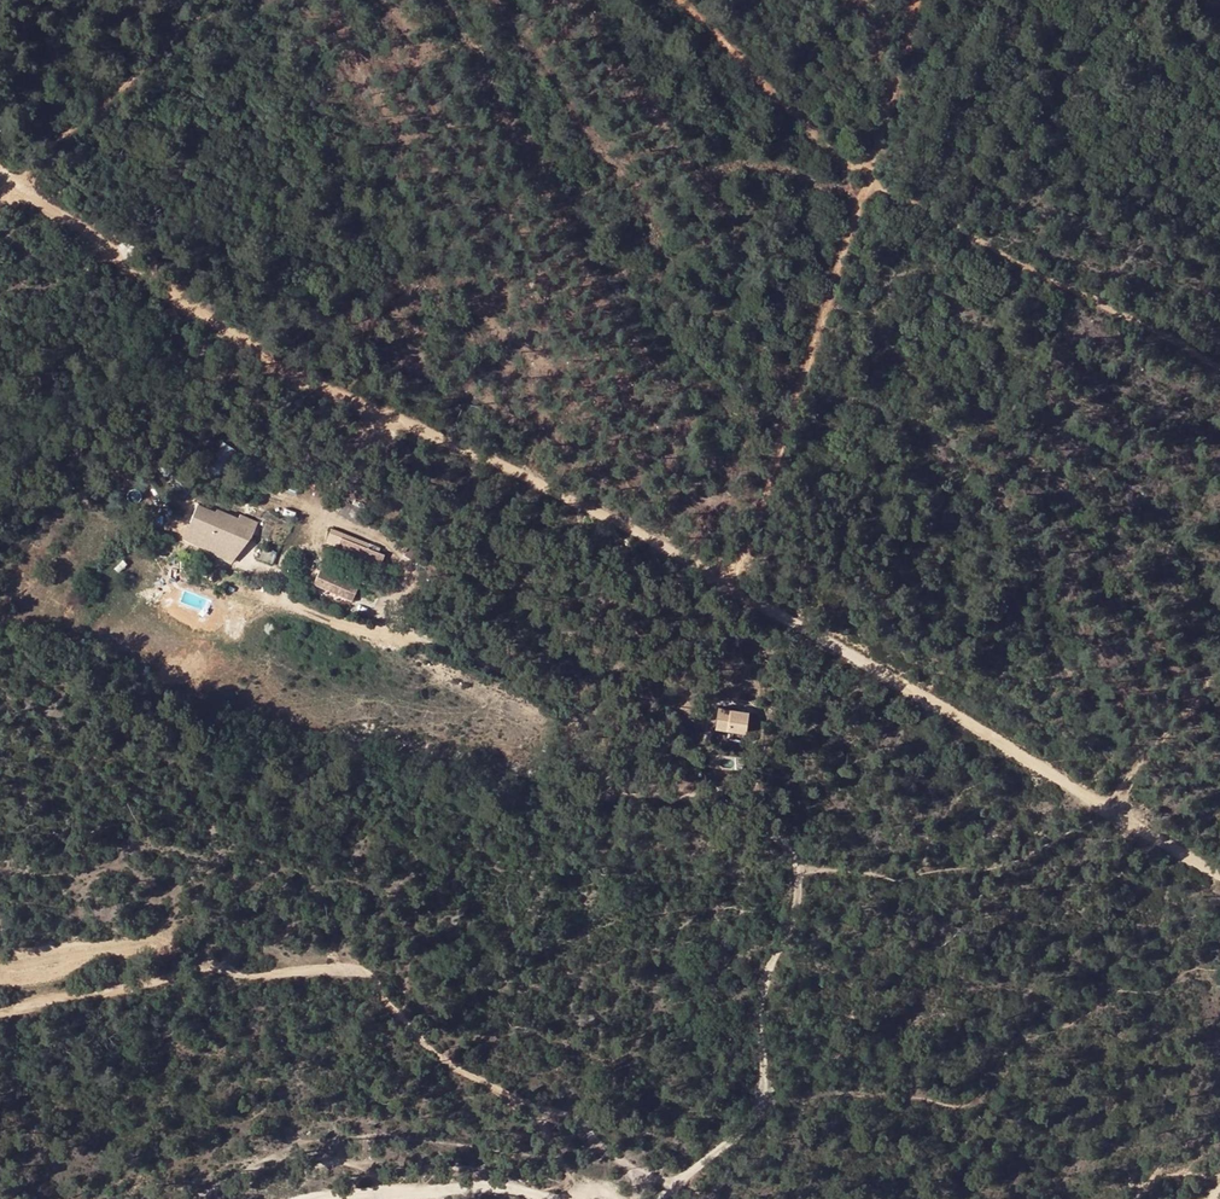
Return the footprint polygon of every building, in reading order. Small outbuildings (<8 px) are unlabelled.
[(236,450),(223,441),(204,469),(218,478),(236,450)] [(197,499),(195,505),(217,514),(219,510),(220,508),(197,499)] [(360,509),(344,502),(339,513),(355,520),(360,509)] [(195,505),(188,522),(204,529),(197,544),(208,549),(210,543),(234,553),(244,530),(252,534),(256,522),(240,515),(239,519),(219,510),(217,514),(195,505)] [(368,548),(341,537),(337,547),(360,555),(375,561),(379,552),(374,550),(368,548)] [(232,559),(234,553),(210,543),(208,549),(232,559)] [(275,557),(262,551),(259,559),(272,565),(275,557)] [(385,555),(379,552),(375,561),(360,555),(357,562),(378,571),(385,555)] [(319,570),(314,582),(328,588),(333,576),(319,570)] [(333,576),(328,588),(337,592),(342,580),(333,576)] [(337,592),(353,598),(356,591),(349,588),(351,584),(342,580),(337,592)] [(225,603),(220,592),(214,594),(219,606),(225,603)] [(734,713),(717,710),(715,722),(723,723),(722,728),(741,731),(744,710),(734,709),(734,713)]
